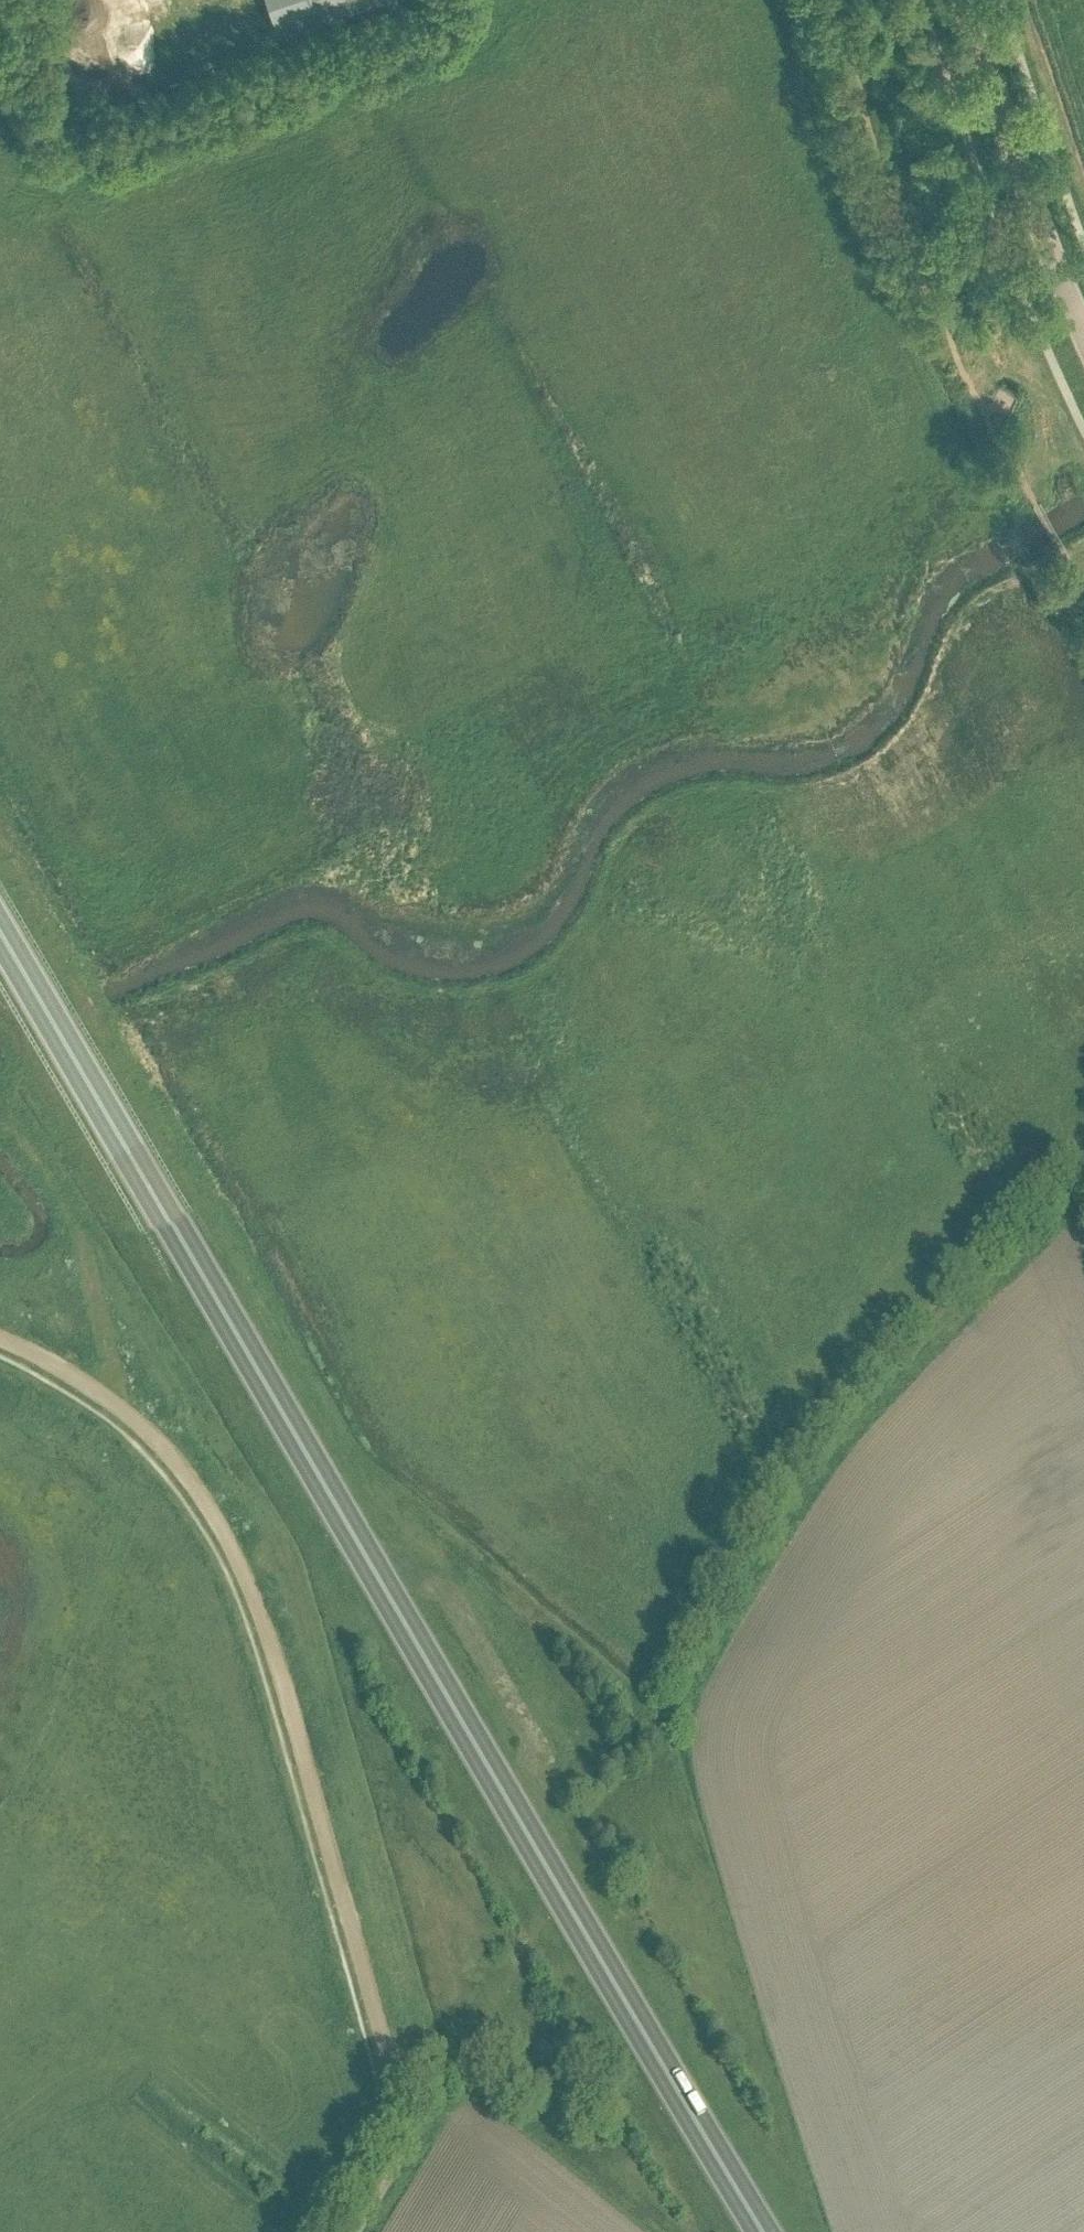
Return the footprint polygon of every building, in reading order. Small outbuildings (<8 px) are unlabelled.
[(276,30),(368,0),(266,0),(276,30)] [(1019,411),(1030,401),(1010,377),(999,387),(1019,411)]
